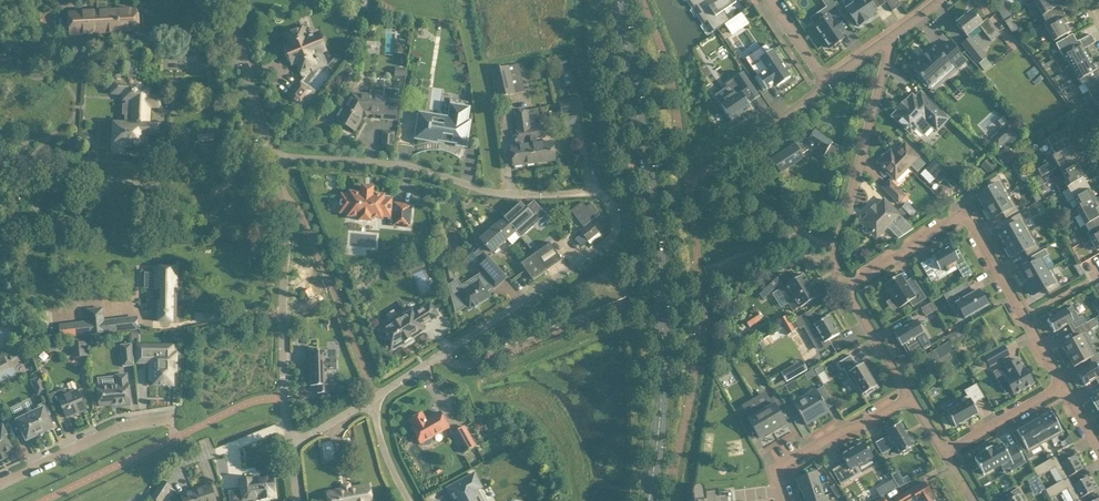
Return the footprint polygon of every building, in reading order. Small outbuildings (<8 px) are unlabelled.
[(694,8),(697,6),(701,13),(698,14),(699,14),(720,0),(719,0),(717,1),(716,0),(689,0),(694,8)] [(734,0),(720,0),(699,14),(705,23),(707,22),(714,31),(730,20),(724,11),(736,2),(734,0)] [(828,9),(835,5),(832,0),(822,0),(826,7),(828,9)] [(847,9),(846,9),(857,25),(858,24),(859,26),(869,20),(867,18),(877,11),(869,0),(854,0),(856,3),(847,9)] [(887,1),(893,10),(900,5),(897,0),(886,0),(887,1)] [(1037,6),(1043,16),(1059,7),(1056,0),(1042,0),(1036,4),(1035,2),(1028,6),(1030,10),(1037,6)] [(119,32),(118,10),(111,11),(111,8),(106,8),(106,3),(98,4),(98,11),(99,11),(100,32),(119,32)] [(1006,3),(995,9),(1001,20),(1012,14),(1006,3)] [(1047,23),(1038,28),(1040,32),(1046,27),(1048,29),(1064,20),(1065,21),(1073,16),(1070,12),(1064,15),(1059,7),(1043,16),(1047,23)] [(118,10),(119,32),(138,31),(137,9),(118,10)] [(100,32),(99,11),(98,11),(69,13),(69,18),(60,19),(60,29),(70,29),(70,34),(100,32)] [(984,23),(983,22),(982,23),(972,11),(957,23),(961,28),(960,29),(962,31),(963,30),(967,35),(979,26),(991,41),(1000,34),(997,30),(988,19),(984,23)] [(833,13),(814,25),(822,37),(823,39),(830,48),(844,39),(840,34),(845,31),(837,19),(833,13)] [(1046,27),(1040,32),(1041,33),(1042,35),(1049,31),(1054,41),(1061,38),(1071,32),(1067,25),(1075,20),(1073,16),(1065,21),(1064,20),(1048,29),(1046,27)] [(302,27),(286,34),(290,45),(286,47),(286,49),(288,48),(290,54),(289,55),(293,64),(297,62),(301,72),(312,67),(313,71),(318,69),(327,66),(326,64),(328,64),(324,56),(323,56),(322,55),(320,56),(319,53),(321,52),(325,50),(319,34),(314,36),(314,35),(313,36),(313,35),(309,37),(307,39),(302,27)] [(1010,33),(1004,37),(1013,50),(1019,45),(1010,33)] [(1056,44),(1062,55),(1058,57),(1060,60),(1064,58),(1063,57),(1082,46),(1083,49),(1095,42),(1091,35),(1077,43),(1072,35),(1056,44)] [(978,64),(979,64),(986,58),(987,58),(970,37),(962,44),(978,64)] [(929,85),(937,78),(944,72),(952,64),(957,69),(967,61),(949,41),(938,51),(935,47),(928,54),(927,53),(920,60),(921,60),(913,68),(918,74),(916,76),(926,86),(928,85),(929,86),(929,85)] [(771,87),(776,84),(777,86),(791,77),(781,63),(774,52),(772,50),(771,50),(770,49),(767,44),(761,48),(766,54),(759,59),(761,61),(752,67),(751,67),(757,75),(754,77),(763,91),(766,89),(767,90),(770,87),(771,87)] [(1058,57),(1055,59),(1056,61),(1059,66),(1069,61),(1073,68),(1089,59),(1083,49),(1082,46),(1063,57),(1064,58),(1060,60),(1058,57)] [(1059,87),(1062,91),(1069,86),(1072,85),(1071,82),(1072,81),(1075,80),(1077,84),(1081,82),(1080,80),(1098,70),(1098,71),(1098,62),(1093,66),(1089,59),(1073,68),(1076,74),(1070,77),(1071,80),(1059,87)] [(498,97),(524,91),(518,64),(491,70),(498,97)] [(111,79),(110,95),(123,96),(123,101),(124,101),(124,105),(124,107),(120,106),(120,116),(123,116),(123,123),(113,122),(111,153),(134,154),(134,144),(135,145),(137,145),(149,145),(149,136),(159,137),(160,124),(148,123),(149,106),(159,107),(159,96),(150,96),(151,87),(144,86),(144,80),(139,80),(140,69),(128,68),(127,79),(121,79),(121,78),(117,78),(117,79),(111,79)] [(571,70),(562,71),(564,87),(574,85),(571,70)] [(1071,82),(1072,85),(1075,89),(1075,90),(1079,88),(1085,84),(1089,91),(1098,86),(1098,71),(1098,70),(1080,80),(1081,82),(1077,84),(1075,80),(1072,81),(1071,82)] [(751,107),(747,101),(758,93),(744,72),(734,78),(736,81),(731,84),(736,91),(719,102),(731,120),(751,107)] [(300,82),(289,97),(299,104),(295,108),(304,115),(315,100),(308,96),(312,91),(300,82)] [(1091,103),(1093,107),(1097,105),(1096,103),(1098,102),(1098,86),(1089,91),(1095,101),(1091,103)] [(353,94),(352,94),(343,109),(341,108),(336,116),(339,117),(338,118),(347,123),(346,125),(355,130),(363,116),(368,113),(382,114),(382,119),(397,120),(399,89),(384,88),(384,92),(371,91),(371,90),(370,90),(370,98),(353,96),(353,94)] [(912,95),(906,102),(904,101),(898,108),(899,109),(892,116),(911,134),(917,127),(922,132),(930,124),(937,131),(948,119),(921,93),(915,98),(912,95)] [(563,117),(581,112),(579,101),(560,105),(563,117)] [(1091,103),(1087,106),(1091,113),(1098,108),(1098,102),(1096,103),(1097,105),(1093,107),(1091,103)] [(468,123),(465,122),(467,109),(452,107),(450,123),(445,122),(444,125),(420,121),(418,137),(437,140),(437,141),(440,142),(440,140),(455,143),(455,144),(457,145),(457,143),(464,144),(468,123)] [(528,110),(530,129),(534,163),(555,160),(552,142),(538,143),(537,137),(544,136),(543,127),(541,128),(539,108),(528,110)] [(511,147),(512,154),(514,165),(534,163),(530,129),(528,110),(527,110),(515,111),(517,131),(518,139),(515,140),(516,146),(511,147)] [(1016,132),(1009,123),(990,140),(998,149),(1016,132)] [(833,142),(814,131),(808,140),(805,138),(796,144),(772,159),(781,173),(805,157),(802,154),(810,149),(823,158),(823,157),(830,161),(831,159),(835,159),(839,152),(837,149),(839,147),(832,143),(833,142)] [(1046,159),(1048,163),(1056,159),(1057,161),(1075,150),(1075,152),(1081,148),(1080,147),(1079,144),(1073,148),(1067,138),(1066,139),(1062,131),(1048,139),(1052,146),(1051,147),(1055,154),(1046,159)] [(393,132),(383,132),(382,143),(393,143),(393,132)] [(895,180),(896,180),(910,165),(917,172),(925,164),(905,143),(894,154),(891,151),(888,153),(886,154),(884,154),(882,156),(881,158),(881,161),(878,163),(882,167),(882,168),(884,169),(895,180)] [(1060,166),(1063,173),(1079,164),(1075,157),(1087,150),(1084,145),(1080,147),(1081,148),(1075,152),(1075,150),(1057,161),(1056,159),(1048,163),(1038,168),(1043,176),(1060,166)] [(1010,148),(997,155),(1003,166),(1016,159),(1010,148)] [(763,151),(752,158),(756,165),(767,158),(765,155),(763,151)] [(989,157),(981,165),(990,173),(997,165),(989,157)] [(1019,159),(1013,163),(1016,169),(1022,165),(1019,159)] [(939,184),(944,179),(953,188),(958,184),(934,160),(925,170),(939,184)] [(1084,173),(1083,171),(1079,164),(1063,173),(1067,180),(1058,185),(1061,189),(1068,184),(1069,186),(1086,176),(1087,178),(1093,174),(1092,173),(1097,170),(1094,165),(1089,168),(1090,170),(1084,173)] [(1070,188),(1075,198),(1090,190),(1086,183),(1098,175),(1098,174),(1097,170),(1092,173),(1093,174),(1087,178),(1086,176),(1069,186),(1068,184),(1061,189),(1063,192),(1070,188)] [(977,196),(984,208),(1009,193),(998,175),(986,183),(989,189),(977,196)] [(1039,175),(1032,179),(1036,187),(1043,183),(1039,175)] [(883,188),(898,203),(905,196),(890,180),(883,188)] [(939,186),(937,191),(938,194),(944,198),(948,196),(950,191),(949,189),(942,185),(939,186)] [(1068,211),(1069,212),(1070,215),(1071,215),(1073,214),(1080,210),(1080,211),(1097,202),(1098,203),(1098,197),(1096,199),(1090,190),(1075,198),(1079,205),(1070,210),(1068,211)] [(340,212),(349,213),(349,216),(360,217),(359,220),(370,221),(371,218),(382,219),(382,216),(389,216),(389,219),(394,219),(393,226),(410,227),(412,205),(395,203),(395,210),(391,210),(391,199),(383,199),(384,195),(373,194),(373,192),(362,191),(362,193),(351,192),(350,196),(342,195),(340,212)] [(1019,211),(1009,193),(984,208),(985,210),(983,211),(988,219),(990,218),(991,220),(1003,213),(1006,219),(1019,211)] [(1038,194),(1032,198),(1035,203),(1041,200),(1038,194)] [(877,238),(891,223),(903,235),(913,229),(884,199),(876,207),(874,205),(867,213),(869,215),(861,223),(864,226),(863,227),(863,229),(863,231),(865,233),(867,234),(869,233),(871,232),(872,234),(877,238)] [(516,208),(504,219),(515,231),(521,237),(546,215),(538,206),(534,201),(527,208),(522,202),(516,208)] [(1071,215),(1073,219),(1075,218),(1076,217),(1082,213),(1088,224),(1098,217),(1098,210),(1098,209),(1098,208),(1098,203),(1097,202),(1080,211),(1080,210),(1073,214),(1071,215)] [(1061,214),(1057,209),(1054,211),(1052,212),(1055,218),(1057,216),(1061,214)] [(998,233),(1005,245),(1030,231),(1020,213),(1007,220),(1010,226),(998,233)] [(1080,237),(1083,242),(1086,241),(1085,240),(1089,237),(1089,239),(1098,233),(1098,217),(1088,224),(1092,230),(1080,237)] [(504,219),(481,239),(492,252),(507,239),(512,244),(521,237),(515,231),(504,219)] [(593,224),(582,233),(587,240),(588,241),(602,229),(604,228),(598,221),(598,220),(593,224)] [(1030,231),(1005,245),(1006,247),(1004,249),(1009,257),(1011,256),(1012,257),(1024,251),(1027,257),(1040,249),(1030,231)] [(1083,242),(1084,245),(1091,241),(1097,251),(1098,250),(1098,233),(1089,239),(1089,237),(1085,240),(1086,241),(1083,242)] [(549,242),(535,252),(548,270),(562,260),(549,242)] [(956,266),(958,269),(963,278),(972,273),(960,252),(956,255),(951,246),(932,257),(935,263),(924,270),(931,282),(938,277),(936,273),(945,268),(947,271),(956,266)] [(489,280),(500,270),(480,248),(474,254),(480,261),(474,265),(482,274),(477,277),(479,280),(470,286),(464,290),(458,280),(450,286),(456,312),(457,313),(467,306),(469,310),(491,296),(488,292),(486,289),(492,284),(489,280)] [(533,280),(548,270),(535,252),(520,262),(533,280)] [(1020,271),(1026,283),(1052,269),(1051,269),(1049,270),(1043,258),(1042,258),(1034,263),(1020,271)] [(301,271),(298,272),(303,287),(307,286),(307,288),(322,282),(313,260),(299,265),(301,271)] [(154,287),(154,321),(176,321),(177,266),(166,266),(154,266),(154,287)] [(1062,287),(1052,269),(1026,283),(1033,295),(1045,288),(1049,294),(1062,287)] [(1082,269),(1076,272),(1079,277),(1085,274),(1082,269)] [(783,279),(777,272),(756,291),(763,298),(783,279)] [(885,285),(899,307),(900,308),(910,301),(913,306),(926,298),(912,278),(906,282),(901,274),(885,285)] [(788,303),(789,302),(794,310),(793,311),(800,307),(800,308),(817,297),(803,275),(786,285),(787,286),(780,290),(788,303)] [(979,290),(973,294),(971,290),(967,282),(944,295),(951,307),(956,304),(965,319),(988,305),(984,299),(985,298),(981,291),(980,292),(979,290)] [(393,323),(383,329),(380,331),(391,349),(404,341),(405,343),(411,339),(410,337),(420,331),(418,328),(439,315),(431,301),(422,307),(422,308),(413,313),(412,311),(399,319),(398,317),(392,322),(393,323)] [(933,302),(921,308),(926,316),(937,309),(933,302)] [(318,304),(311,306),(313,316),(320,314),(318,304)] [(1072,306),(1064,311),(1064,309),(1057,313),(1058,315),(1047,320),(1051,327),(1051,328),(1052,328),(1053,330),(1052,330),(1053,331),(1054,332),(1071,323),(1075,329),(1083,324),(1086,323),(1082,316),(1079,318),(1072,306)] [(103,308),(87,309),(88,322),(60,324),(61,338),(139,329),(138,317),(105,320),(103,308)] [(756,311),(745,319),(750,327),(762,319),(756,311)] [(770,334),(764,338),(765,338),(769,345),(768,345),(768,346),(776,341),(776,340),(773,336),(778,334),(780,339),(781,338),(782,341),(785,339),(802,329),(800,327),(805,324),(806,327),(819,349),(830,343),(831,342),(831,341),(830,342),(829,340),(839,334),(836,328),(836,329),(834,325),(829,316),(815,324),(814,323),(815,322),(809,311),(794,320),(791,322),(783,327),(770,334)] [(783,327),(791,322),(788,318),(780,322),(783,327)] [(1070,341),(1062,346),(1068,356),(1091,343),(1085,333),(1091,329),(1097,326),(1093,319),(1086,323),(1083,324),(1075,329),(1079,336),(1076,338),(1073,339),(1073,338),(1072,339),(1073,339),(1071,341),(1070,340),(1070,341)] [(917,320),(894,333),(900,343),(902,346),(905,344),(913,356),(912,357),(925,350),(932,345),(924,333),(917,320)] [(953,345),(960,342),(959,340),(963,338),(959,331),(955,333),(948,336),(953,345)] [(949,343),(945,345),(923,358),(929,369),(928,370),(932,377),(936,375),(936,376),(938,375),(938,374),(944,370),(941,365),(950,359),(947,354),(953,350),(949,343)] [(1083,363),(1083,362),(1085,361),(1086,361),(1097,354),(1091,343),(1068,356),(1074,367),(1082,363),(1083,363)] [(75,357),(86,355),(85,344),(74,346),(75,357)] [(132,344),(121,345),(123,367),(134,366),(132,344)] [(145,363),(150,363),(149,370),(149,380),(154,380),(154,385),(173,385),(173,372),(176,372),(176,355),(173,355),(173,350),(164,350),(164,347),(151,347),(151,349),(147,349),(147,345),(137,345),(137,361),(145,361),(145,363)] [(1004,345),(984,356),(990,366),(1010,355),(1004,345)] [(328,350),(310,351),(311,386),(318,386),(318,393),(329,393),(329,391),(338,391),(337,359),(328,359),(328,350)] [(851,355),(837,364),(841,371),(844,369),(856,389),(858,387),(862,394),(863,395),(866,393),(867,395),(875,390),(873,388),(877,386),(876,386),(871,378),(871,377),(868,372),(868,373),(863,364),(857,367),(854,363),(855,362),(851,355)] [(1003,368),(1009,378),(1006,380),(1007,382),(1001,385),(1007,393),(1012,390),(1014,394),(1033,383),(1025,368),(1024,369),(1018,359),(1003,368)] [(1088,385),(1087,384),(1089,383),(1090,384),(1090,383),(1098,378),(1098,362),(1078,374),(1085,386),(1087,385),(1088,385)] [(796,363),(781,372),(786,382),(802,373),(796,363)] [(821,365),(814,370),(818,375),(825,371),(821,365)] [(816,375),(813,369),(804,373),(808,380),(816,375)] [(130,405),(127,374),(117,376),(118,385),(98,387),(100,406),(120,404),(120,407),(130,405)] [(41,376),(31,380),(38,395),(48,390),(41,376)] [(794,379),(785,385),(789,392),(798,387),(794,379)] [(785,384),(783,380),(771,386),(774,390),(785,384)] [(953,423),(955,427),(978,413),(973,404),(984,398),(976,384),(964,391),(967,396),(961,400),(963,403),(947,412),(949,416),(947,417),(951,424),(953,423)] [(816,391),(805,398),(817,418),(828,412),(829,411),(827,409),(822,400),(829,396),(823,386),(816,391)] [(86,410),(78,390),(67,394),(65,388),(49,394),(54,407),(61,405),(66,418),(86,410)] [(781,428),(780,426),(786,423),(779,411),(786,407),(778,394),(771,399),(758,406),(774,433),(781,428)] [(817,418),(805,398),(794,404),(786,408),(792,418),(799,414),(802,419),(806,425),(806,424),(817,418)] [(25,412),(7,420),(16,439),(24,435),(27,441),(53,428),(48,416),(51,415),(45,402),(33,408),(35,412),(27,416),(25,412)] [(774,433),(758,406),(747,413),(738,418),(746,431),(752,427),(758,436),(759,438),(765,435),(766,437),(774,433)] [(422,413),(410,420),(415,428),(413,429),(421,444),(422,443),(424,445),(426,445),(428,445),(430,444),(431,442),(432,440),(431,438),(449,427),(441,412),(430,418),(430,419),(427,421),(422,413)] [(1041,419),(1052,439),(1064,432),(1059,423),(1058,424),(1051,412),(1050,412),(1050,413),(1041,419)] [(491,430),(497,426),(493,418),(486,421),(491,430)] [(1041,419),(1029,425),(1040,446),(1052,439),(1041,419)] [(913,446),(912,444),(914,443),(910,436),(908,437),(900,423),(887,431),(889,435),(883,439),(883,438),(875,443),(882,455),(890,451),(889,450),(896,446),(900,454),(904,452),(905,454),(911,450),(910,448),(913,446)] [(0,427),(0,460),(7,457),(6,455),(14,450),(2,425),(0,427)] [(1030,451),(1040,446),(1029,425),(1018,432),(1017,431),(1016,431),(1022,442),(1019,443),(1026,456),(1028,459),(1033,456),(1030,451)] [(465,426),(452,434),(463,453),(475,446),(465,426)] [(841,485),(850,480),(849,480),(861,473),(857,466),(873,457),(864,442),(862,443),(861,442),(855,445),(855,447),(841,455),(846,463),(841,466),(841,465),(832,470),(841,485)] [(1000,465),(1002,467),(1015,459),(1019,465),(1026,461),(1017,447),(1007,453),(1002,444),(992,449),(991,447),(980,453),(981,456),(975,459),(984,475),(1000,465)] [(1063,480),(1068,477),(1083,469),(1075,455),(1060,464),(1056,456),(1053,458),(1049,460),(1037,467),(1034,469),(1036,474),(1038,477),(1056,468),(1063,480)] [(898,471),(891,475),(894,480),(898,487),(906,484),(910,482),(907,476),(902,479),(898,471)] [(801,491),(802,491),(802,490),(820,485),(816,473),(797,479),(801,491)] [(481,497),(479,496),(476,490),(481,487),(475,474),(448,489),(455,500),(484,500),(481,497)] [(1036,474),(1027,479),(1031,487),(1041,482),(1036,474)] [(1075,500),(1076,500),(1080,499),(1095,490),(1088,476),(1072,485),(1068,477),(1063,480),(1046,490),(1050,498),(1068,489),(1075,500)] [(229,493),(230,500),(243,500),(242,500),(260,497),(261,499),(274,497),(273,491),(275,491),(273,477),(254,480),(254,478),(240,480),(241,491),(229,493)] [(893,479),(876,489),(881,497),(898,487),(893,479)] [(171,486),(163,481),(152,497),(152,498),(150,500),(162,500),(171,486)] [(931,494),(932,493),(925,482),(897,499),(898,500),(907,500),(914,497),(917,500),(935,500),(931,494)] [(196,500),(216,500),(211,484),(200,488),(193,490),(196,500)] [(370,485),(327,493),(329,500),(373,500),(370,485)] [(802,491),(806,500),(808,500),(823,496),(820,485),(802,490),(802,491)] [(730,491),(730,490),(705,494),(705,491),(704,490),(704,489),(703,488),(701,487),(700,486),(698,486),(697,486),(696,487),(695,487),(694,488),(693,489),(692,490),(692,492),(692,493),(693,500),(732,500),(730,491)] [(1019,496),(1022,494),(1018,488),(1006,495),(1009,500),(1022,500),(1019,496)] [(193,490),(181,494),(183,500),(196,500),(193,490)]
